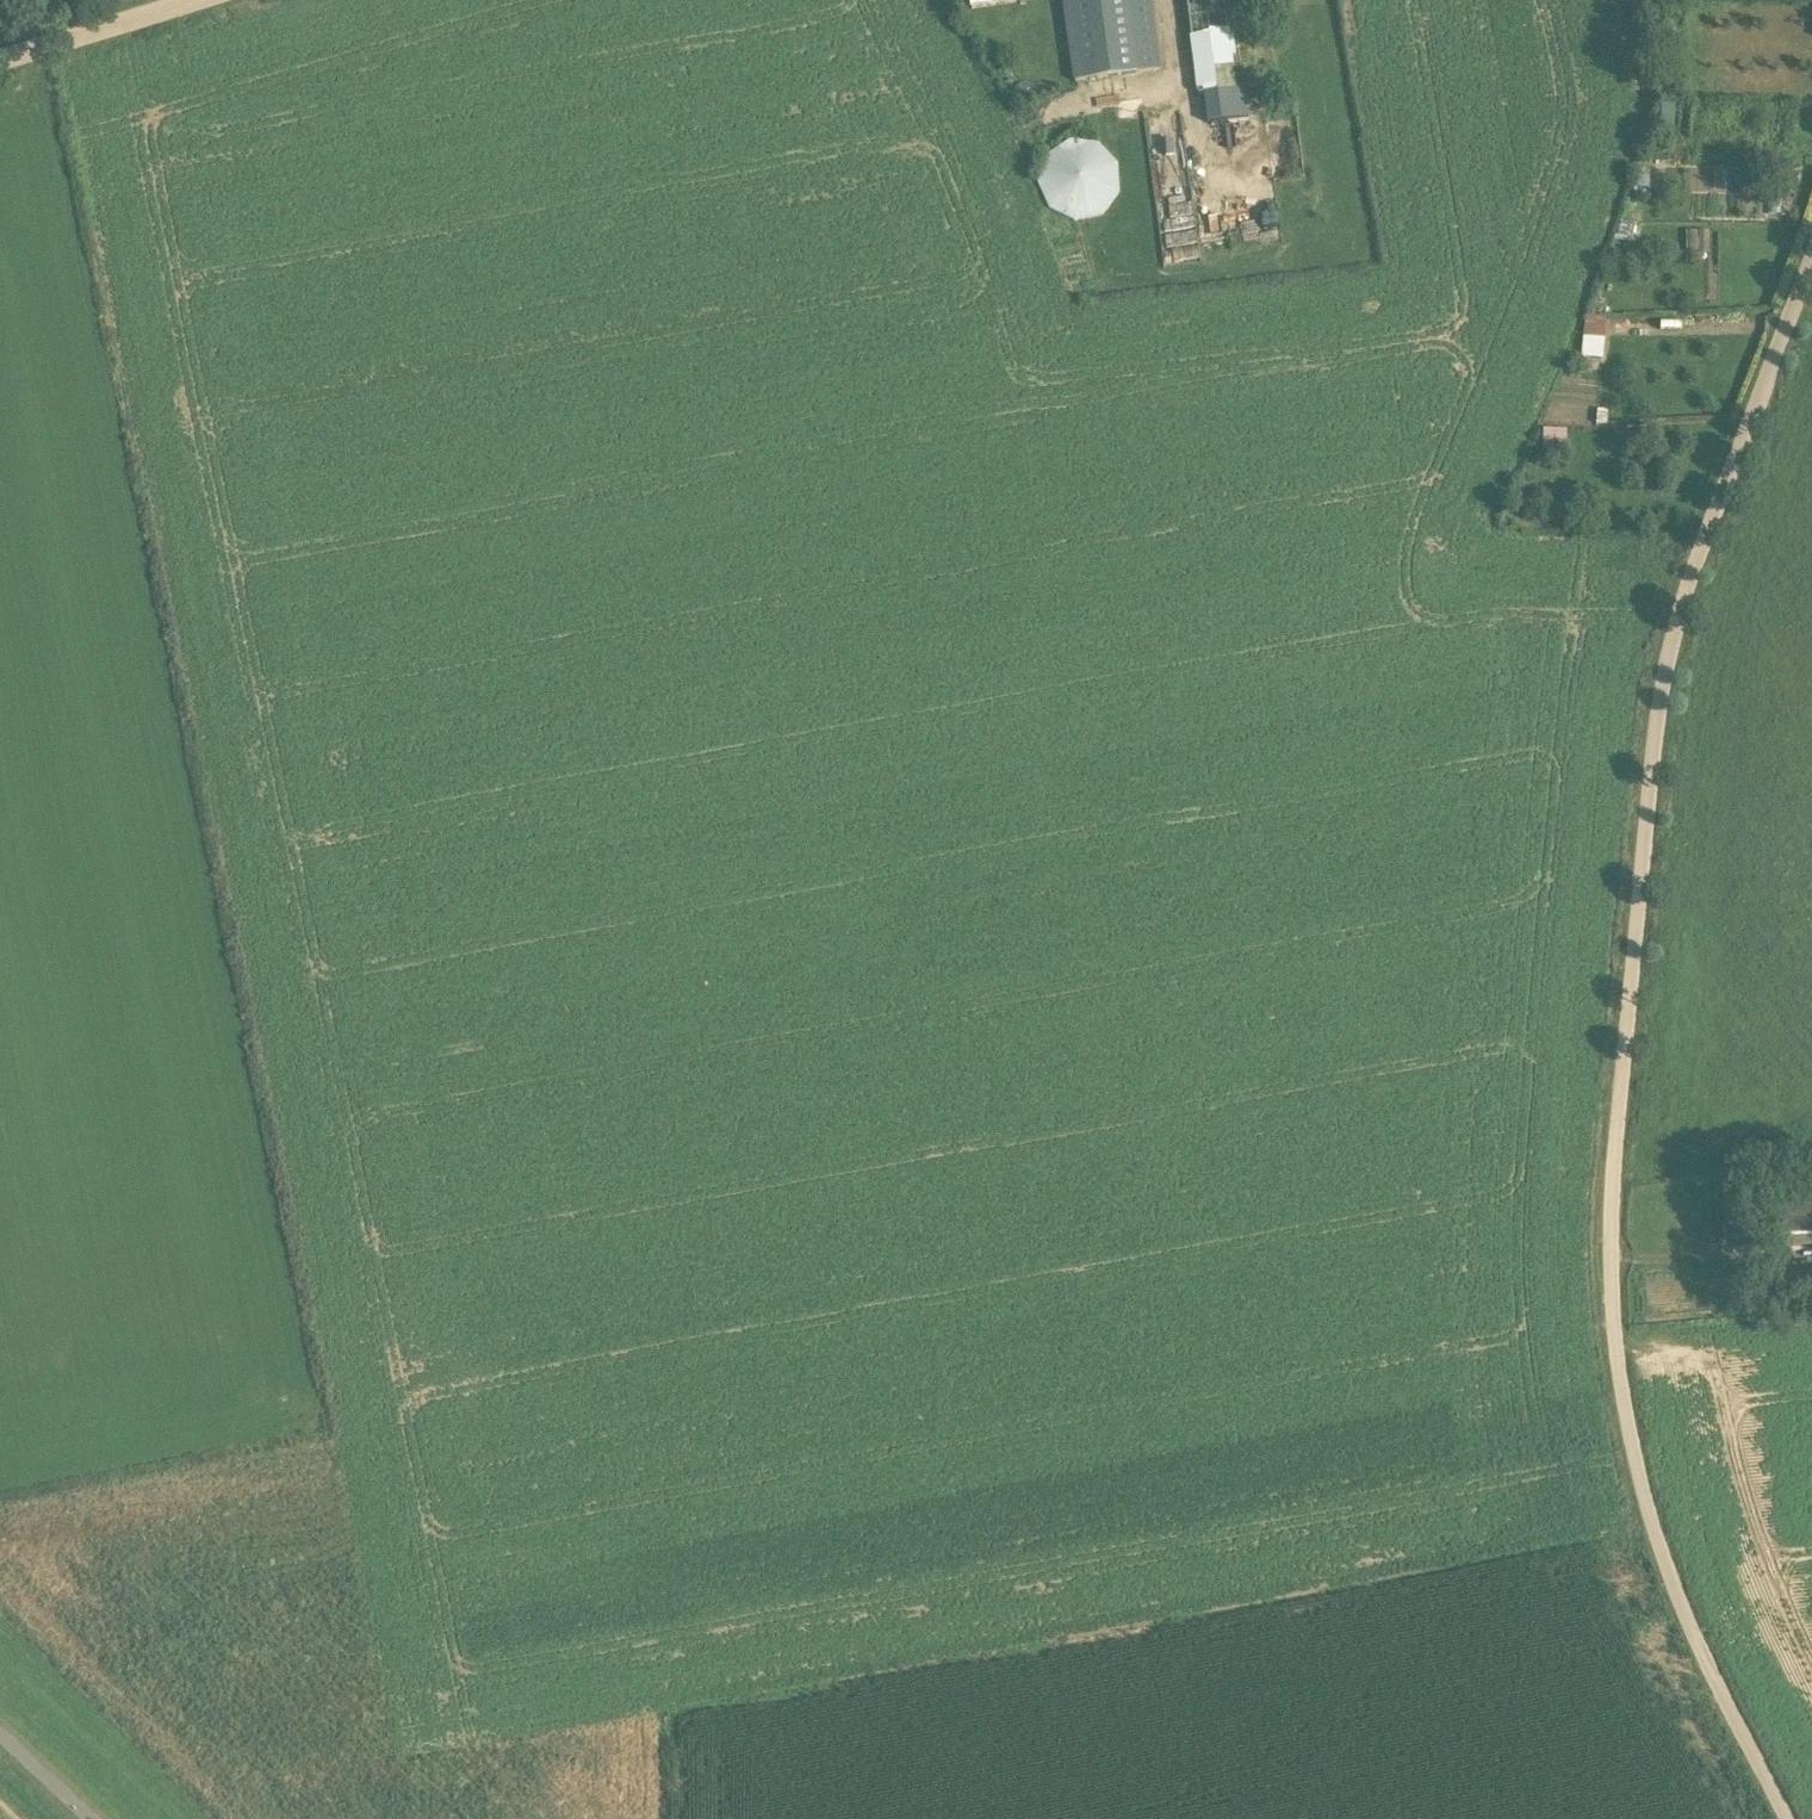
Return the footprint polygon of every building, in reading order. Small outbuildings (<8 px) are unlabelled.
[(1158,72),(1149,0),(1063,0),(1074,83),(1158,72)] [(1248,89),(1258,88),(1246,0),(1184,0),(1182,0),(1196,97),(1203,96),(1208,125),(1252,118),(1248,89)] [(1102,217),(1118,194),(1117,166),(1098,145),(1070,141),(1046,157),(1038,184),(1049,210),(1074,223),(1102,217)] [(1656,180),(1642,179),(1640,190),(1655,192),(1656,180)] [(1698,233),(1698,255),(1708,255),(1708,232),(1698,233)] [(1610,359),(1611,316),(1587,316),(1586,359),(1610,359)] [(1566,431),(1543,430),(1542,451),(1566,453),(1566,431)] [(1772,1224),(1773,1248),(1811,1246),(1811,1202),(1771,1204),(1772,1224)]
